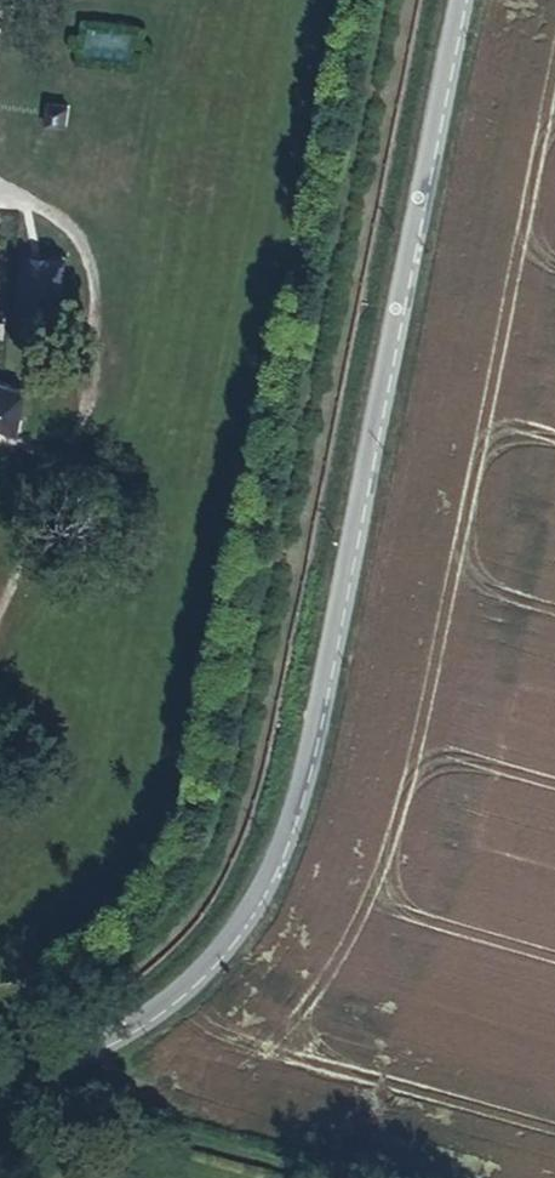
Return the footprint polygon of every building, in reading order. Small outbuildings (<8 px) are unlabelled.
[(46,127),(67,131),(70,109),(49,106),(46,127)] [(36,259),(18,257),(14,313),(51,316),(55,260),(36,259)] [(0,383),(0,427),(21,433),(32,392),(0,383)]
